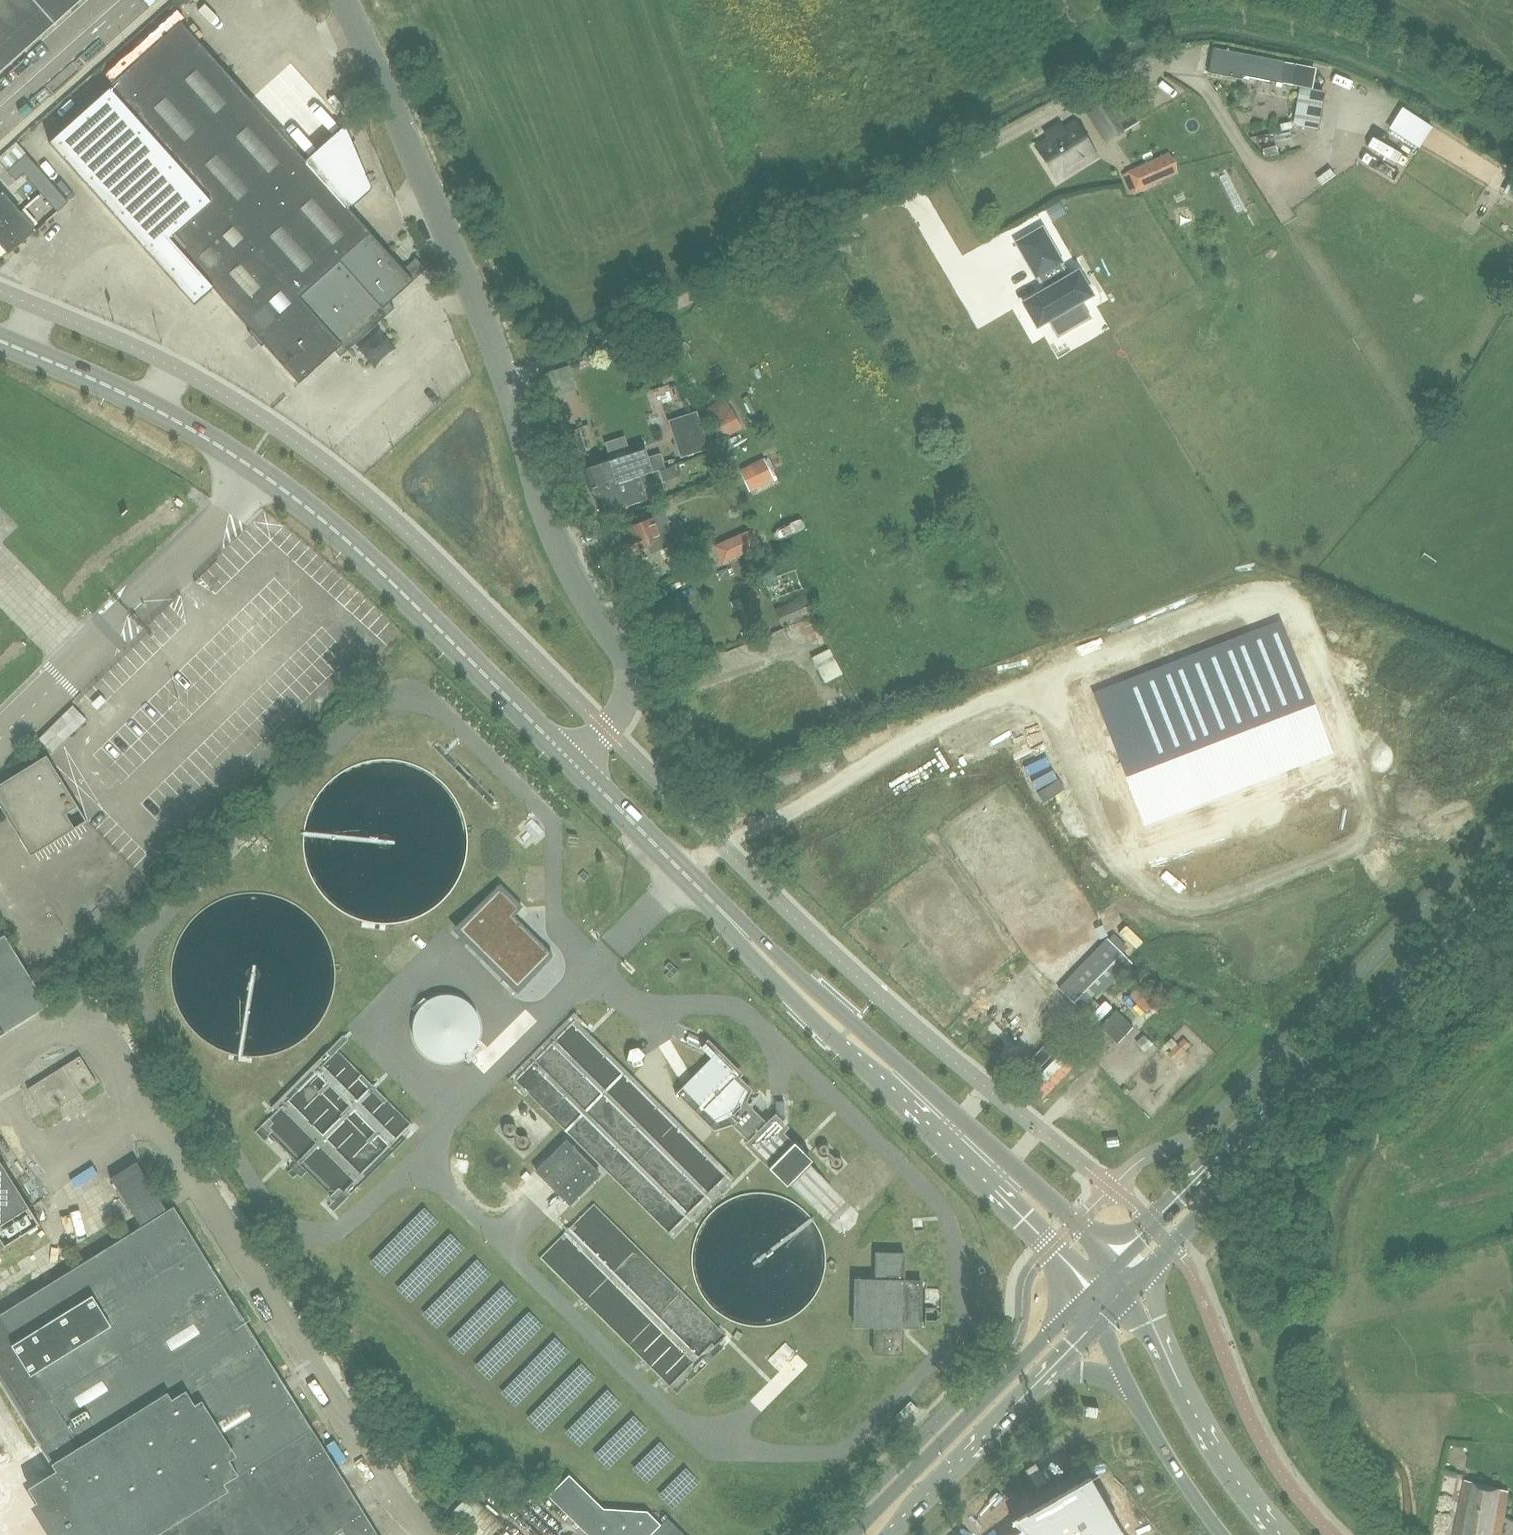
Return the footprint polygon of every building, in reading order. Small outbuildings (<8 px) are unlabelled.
[(85,0),(0,0),(0,76),(85,0)] [(212,203),(170,240),(214,289),(257,251),(277,273),(234,312),(299,385),(335,352),(341,358),(395,309),(389,303),(414,281),(181,23),(109,88),(212,203)] [(1307,80),(1310,68),(1213,49),(1208,72),(1241,79),(1242,76),(1262,80),(1305,88),(1307,80)] [(1319,130),(1325,99),(1313,98),(1314,91),(1300,88),(1294,124),(1319,130)] [(1138,123),(1131,112),(1121,118),(1116,110),(1111,102),(1110,101),(1090,114),(1095,122),(1107,142),(1138,123)] [(1282,131),(1284,130),(1293,128),(1292,125),(1292,122),(1280,125),(1282,131)] [(1058,181),(1096,157),(1075,124),(1064,131),(1061,126),(1045,135),(1048,140),(1037,148),(1058,181)] [(1361,160),(1383,134),(1374,127),(1353,153),(1361,160)] [(1306,146),(1307,136),(1284,135),(1284,146),(1306,146)] [(27,154),(8,171),(17,181),(24,174),(41,193),(52,183),(27,154)] [(1135,191),(1161,180),(1152,160),(1126,171),(1135,191)] [(52,183),(41,193),(58,212),(69,203),(52,183)] [(20,212),(3,192),(0,195),(0,229),(20,212)] [(37,231),(20,212),(0,229),(0,245),(9,255),(37,231)] [(1062,263),(1054,250),(1042,229),(1017,244),(1029,265),(1036,277),(1037,277),(1045,291),(1023,303),(1037,328),(1049,321),(1058,337),(1090,318),(1081,303),(1092,296),(1078,272),(1069,277),(1061,263),(1062,263)] [(705,408),(722,440),(743,429),(726,397),(705,408)] [(680,458),(709,448),(697,411),(668,421),(680,458)] [(615,461),(587,470),(594,492),(652,473),(645,452),(615,462),(615,461)] [(751,492),(775,481),(765,459),(741,471),(751,492)] [(652,473),(594,492),(602,515),(642,502),(639,492),(663,484),(659,471),(652,473)] [(677,544),(669,524),(669,523),(664,511),(651,517),(652,519),(622,531),(626,540),(623,541),(629,556),(647,549),(650,555),(677,544)] [(754,529),(717,545),(725,564),(762,549),(754,529)] [(676,596),(691,586),(686,578),(671,587),(676,596)] [(777,600),(808,590),(805,580),(774,590),(777,600)] [(774,610),(782,628),(810,617),(809,615),(803,600),(802,599),(774,610)] [(1280,622),(1095,694),(1145,824),(1330,752),(1280,622)] [(827,682),(842,674),(830,652),(815,660),(827,682)] [(89,821),(49,756),(0,785),(0,803),(33,856),(89,821)] [(491,962),(499,970),(518,988),(551,954),(533,936),(514,917),(517,913),(521,909),(500,888),(459,930),(491,962)] [(1141,949),(1147,942),(1131,927),(1124,934),(1141,949)] [(51,1006),(7,935),(5,938),(0,930),(0,1037),(51,1006)] [(1064,990),(1080,1005),(1128,954),(1112,939),(1064,990)] [(1116,1010),(1100,1028),(1117,1044),(1134,1026),(1116,1010)] [(632,1053),(636,1066),(648,1062),(644,1049),(632,1053)] [(682,1088),(677,1093),(699,1115),(715,1130),(733,1125),(736,1128),(754,1110),(746,1103),(749,1096),(752,1090),(738,1076),(739,1075),(735,1071),(717,1052),(690,1080),(682,1088)] [(1067,1053),(1033,1088),(1046,1101),(1081,1067),(1067,1053)] [(99,1083),(82,1056),(29,1089),(46,1116),(99,1083)] [(748,1141),(745,1145),(787,1186),(789,1183),(809,1163),(812,1161),(770,1120),(768,1122),(748,1141)] [(600,1174),(567,1141),(537,1171),(570,1205),(600,1174)] [(20,1238),(40,1225),(38,1222),(29,1208),(13,1182),(2,1164),(0,1161),(0,1250),(20,1238)] [(834,1221),(853,1203),(817,1167),(799,1185),(834,1221)] [(361,1507),(352,1494),(352,1493),(342,1478),(334,1465),(318,1439),(289,1392),(283,1383),(255,1337),(249,1328),(230,1297),(219,1279),(211,1267),(175,1208),(174,1207),(167,1211),(142,1227),(132,1233),(24,1300),(20,1303),(6,1311),(0,1315),(0,1383),(14,1405),(55,1472),(28,1489),(57,1534),(378,1534),(361,1507)] [(854,1280),(853,1326),(874,1327),(874,1354),(902,1354),(902,1328),(920,1328),(921,1282),(903,1282),(903,1255),(875,1254),(874,1281),(854,1280)] [(508,1424),(561,1375),(526,1337),(483,1377),(441,1331),(440,1333),(432,1324),(423,1333),(508,1424)] [(911,1402),(895,1417),(902,1425),(918,1409),(911,1402)] [(708,1460),(643,1423),(630,1447),(613,1437),(594,1470),(625,1488),(635,1470),(686,1499),(708,1460)] [(1035,1464),(1026,1471),(1037,1488),(1047,1481),(1035,1464)] [(583,1534),(651,1534),(660,1526),(647,1513),(602,1509),(568,1476),(546,1498),(583,1534)] [(1013,1534),(1124,1534),(1090,1476),(1010,1522),(1019,1531),(1013,1534)] [(1509,1491),(1466,1480),(1455,1534),(1500,1534),(1509,1491)] [(503,1524),(472,1494),(451,1515),(472,1534),(492,1534),(503,1524)]
